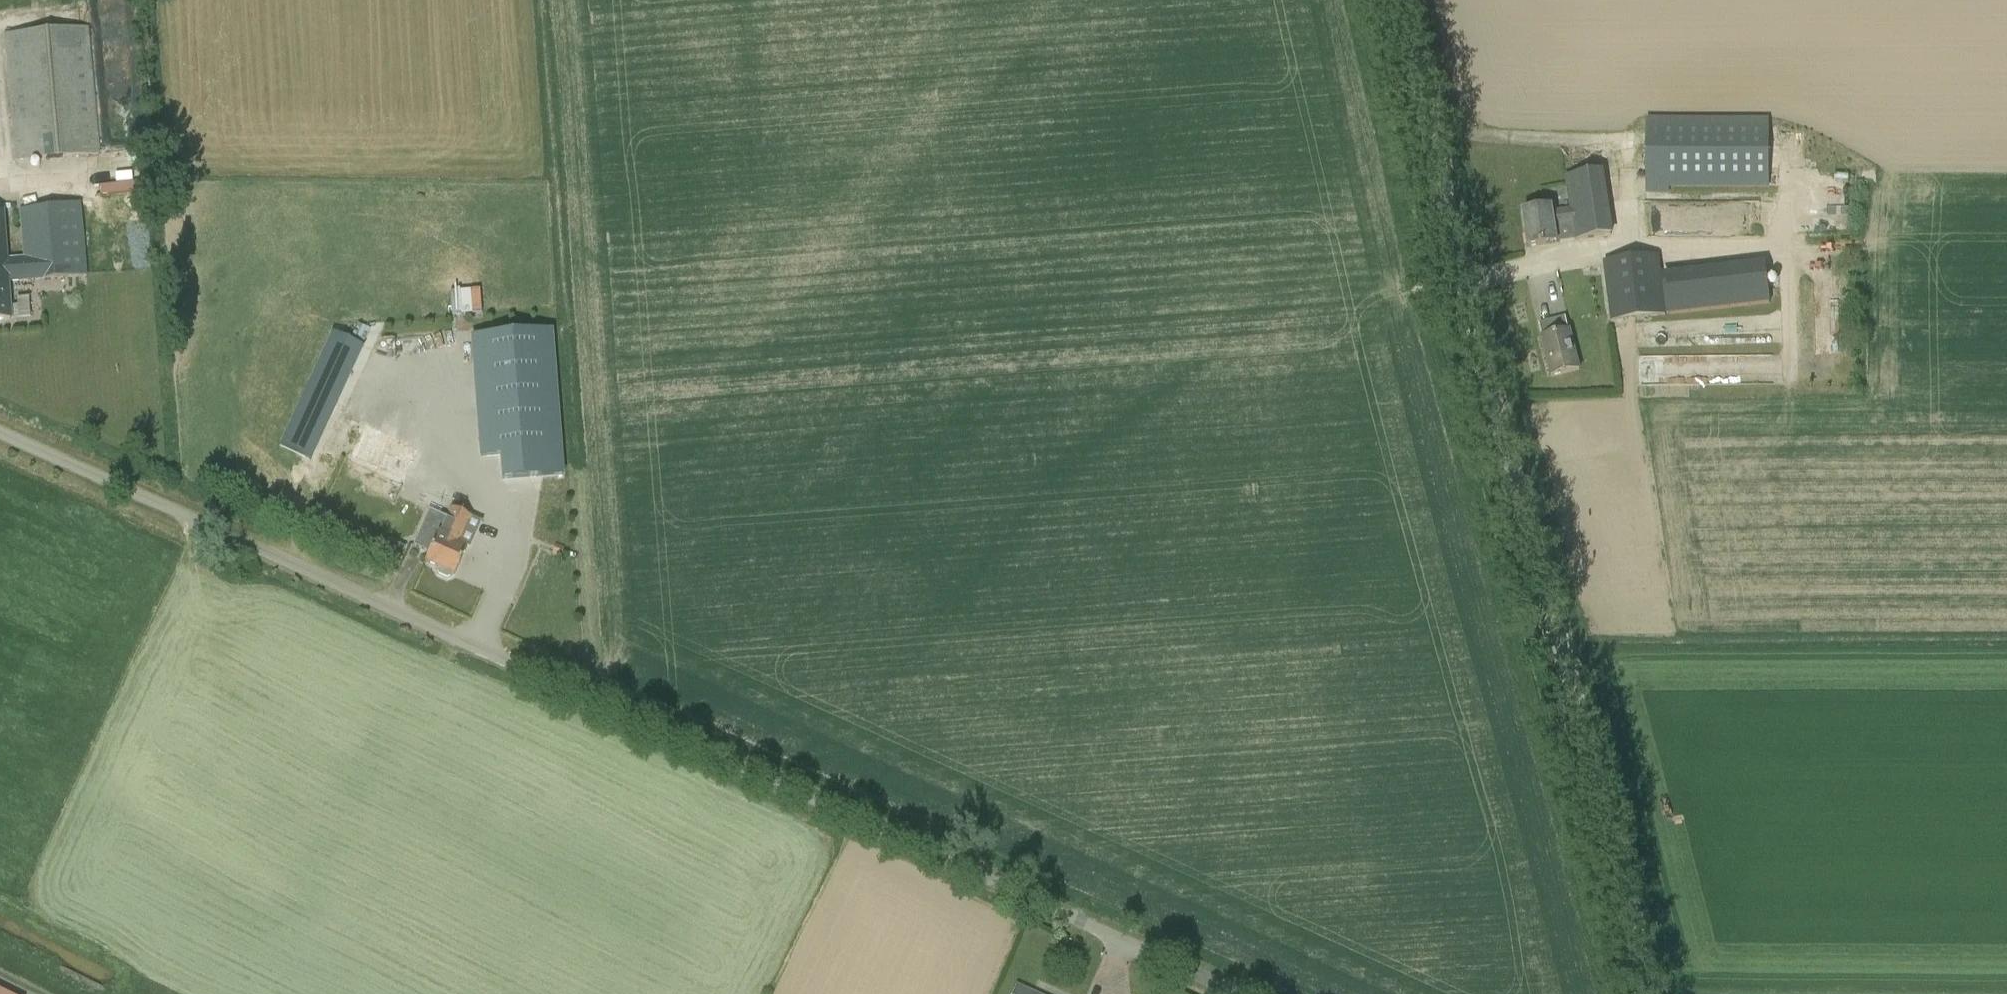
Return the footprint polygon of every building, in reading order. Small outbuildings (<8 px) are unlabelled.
[(4,35),(16,160),(100,153),(88,27),(4,35)] [(1645,193),(1668,193),(1668,188),(1768,189),(1769,118),(1646,117),(1645,193)] [(1522,210),(1528,246),(1575,239),(1611,233),(1601,169),(1565,175),(1570,208),(1553,211),(1552,206),(1522,210)] [(10,318),(7,281),(88,273),(84,239),(81,202),(19,209),(23,247),(24,255),(23,255),(6,256),(3,210),(0,211),(0,319),(10,318)] [(1611,320),(1666,313),(1659,255),(1604,261),(1611,320)] [(1665,277),(1669,313),(1770,303),(1766,266),(1665,277)] [(1550,376),(1579,368),(1569,329),(1540,337),(1550,376)] [(554,331),(473,337),(482,458),(502,457),(504,481),(565,476),(554,331)] [(308,392),(280,452),(311,466),(339,406),(308,392)] [(459,544),(473,515),(452,506),(447,518),(429,510),(413,545),(428,553),(425,560),(438,566),(436,571),(437,575),(446,578),(450,577),(452,573),(455,574),(467,548),(459,544)] [(1016,984),(1011,993),(1038,993),(1016,984)]
